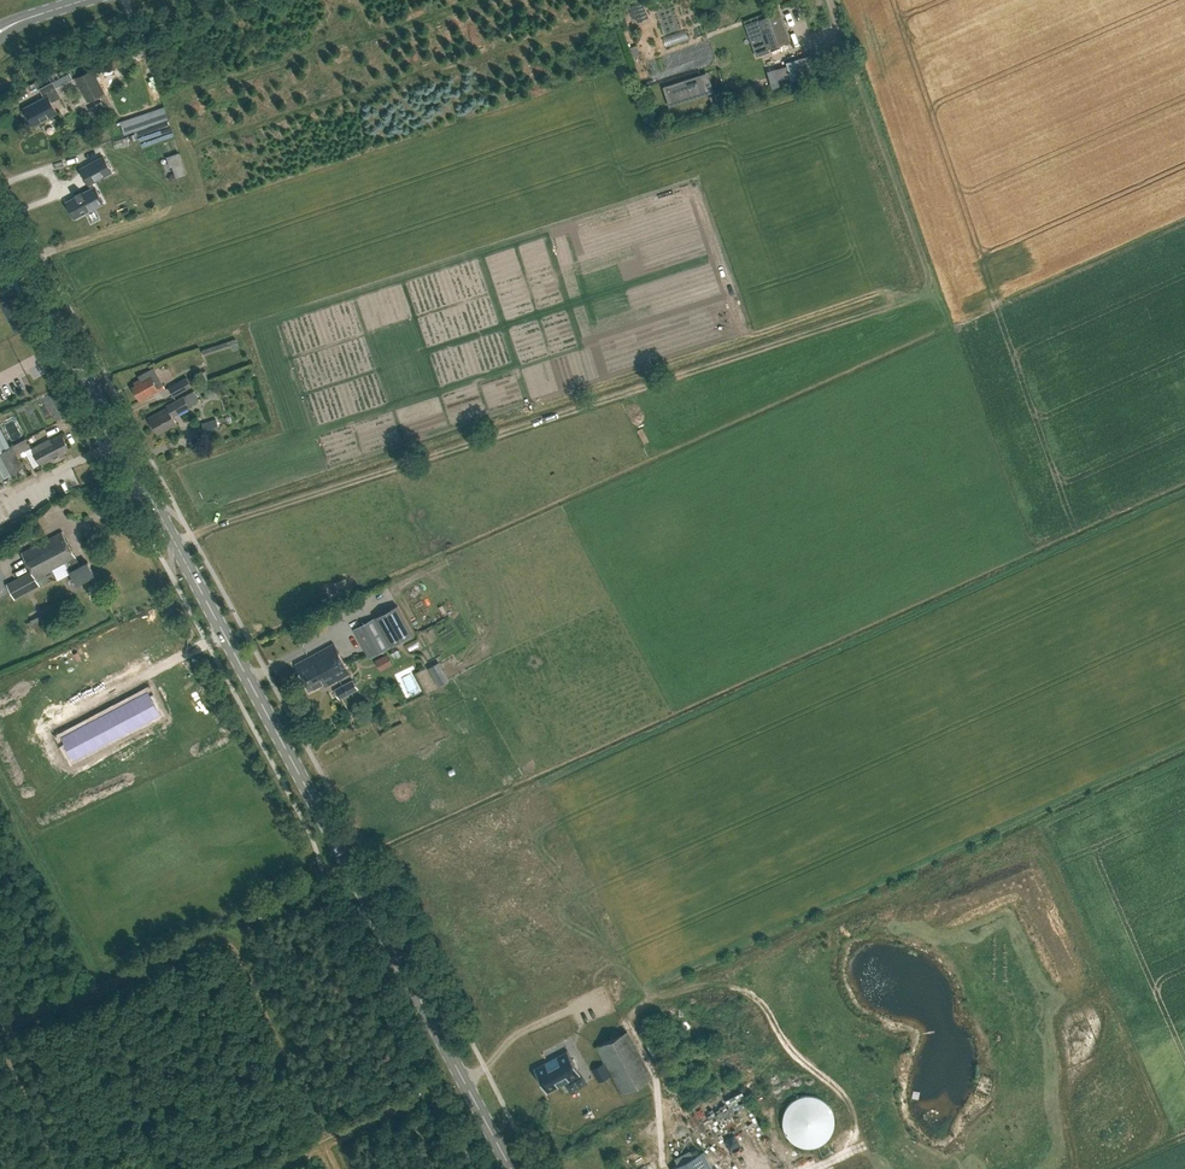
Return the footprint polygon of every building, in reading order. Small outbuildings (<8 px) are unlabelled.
[(643,3),(629,8),(633,18),(647,14),(643,3)] [(791,40),(781,11),(757,20),(768,49),(791,40)] [(818,50),(812,52),(816,64),(822,62),(818,50)] [(774,65),(768,67),(773,87),(780,85),(774,65)] [(105,92),(93,68),(76,77),(88,101),(105,92)] [(35,83),(52,76),(49,71),(33,77),(35,83)] [(68,72),(38,88),(44,99),(24,109),(31,125),(57,113),(51,101),(60,97),(56,88),(72,79),(68,72)] [(701,77),(667,88),(671,102),(706,91),(701,77)] [(88,107),(92,115),(99,112),(99,111),(96,104),(95,104),(88,107)] [(161,105),(118,116),(121,128),(164,117),(161,105)] [(179,153),(168,157),(170,166),(173,165),(177,177),(186,174),(179,153)] [(104,155),(80,168),(89,185),(91,189),(96,186),(94,183),(113,172),(104,155)] [(76,197),(66,202),(74,218),(96,206),(104,202),(96,186),(91,189),(88,191),(87,190),(82,193),(81,190),(80,191),(75,194),(75,193),(74,194),(76,197)] [(236,338),(202,349),(204,354),(238,343),(236,338)] [(139,400),(164,387),(153,366),(137,375),(139,378),(133,382),(134,385),(131,386),(139,400)] [(174,396),(192,386),(187,377),(169,386),(174,396)] [(190,406),(189,406),(200,400),(195,390),(184,396),(167,405),(168,407),(149,417),(158,434),(177,424),(173,415),(190,406)] [(216,418),(202,422),(206,435),(220,431),(216,418)] [(4,425),(0,427),(0,481),(27,468),(21,456),(20,453),(16,446),(14,447),(4,425)] [(49,439),(31,448),(39,464),(65,451),(64,449),(67,447),(61,435),(50,440),(49,439)] [(27,440),(16,445),(16,446),(20,453),(21,456),(25,454),(23,452),(31,448),(27,440)] [(62,531),(22,552),(31,570),(6,583),(14,598),(39,584),(36,578),(66,563),(76,583),(94,574),(87,561),(80,565),(62,531)] [(414,634),(398,605),(354,628),(369,658),(414,634)] [(309,689),(321,682),(324,687),(349,672),(333,643),(294,664),(309,689)] [(432,674),(439,685),(449,679),(443,668),(432,674)] [(344,683),(334,689),(339,699),(349,693),(344,683)] [(87,721),(60,735),(61,736),(61,737),(62,737),(62,736),(69,732),(79,751),(72,755),(71,754),(71,755),(72,756),(98,742),(97,740),(120,728),(121,730),(157,711),(145,690),(110,709),(113,715),(90,727),(87,721)] [(596,1046),(621,1092),(653,1076),(628,1029),(596,1046)] [(580,1075),(581,1075),(567,1050),(566,1050),(567,1052),(557,1057),(556,1055),(544,1062),(545,1064),(535,1069),(534,1067),(533,1068),(547,1093),(548,1092),(547,1090),(557,1085),(558,1087),(570,1080),(569,1079),(579,1073),(580,1075)] [(592,1068),(599,1081),(610,1075),(604,1062),(592,1068)] [(694,1098),(700,1105),(708,1098),(703,1091),(694,1098)] [(784,1128),(785,1130),(786,1132),(787,1134),(788,1136),(789,1138),(791,1139),(793,1141),(795,1142),(796,1143),(798,1144),(801,1145),(803,1145),(805,1146),(807,1146),(809,1146),(812,1146),(814,1146),(816,1145),(818,1144),(820,1143),(822,1142),(824,1141),(826,1140),(827,1138),(829,1136),(830,1134),(831,1132),(832,1130),(833,1128),(834,1126),(834,1124),(834,1122),(834,1119),(834,1117),(834,1115),(833,1113),(833,1111),(832,1109),(831,1107),(829,1105),(828,1103),(826,1101),(825,1100),(823,1099),(821,1097),(819,1096),(817,1096),(814,1095),(812,1095),(810,1094),(808,1094),(805,1095),(803,1095),(801,1096),(799,1096),(797,1097),(795,1098),(793,1100),(791,1101),(790,1103),(788,1104),(787,1106),(786,1108),(785,1110),(784,1112),(783,1115),(783,1117),(783,1119),(783,1121),(783,1124),(783,1126),(784,1128)] [(703,1150),(670,1168),(671,1168),(713,1168),(703,1150)]
